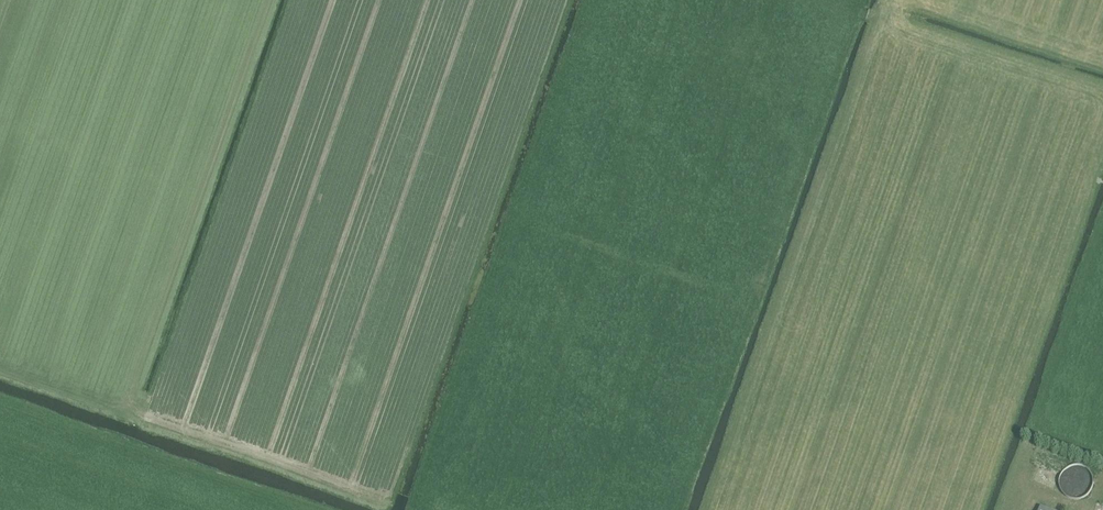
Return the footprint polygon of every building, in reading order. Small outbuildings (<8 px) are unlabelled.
[(1091,481),(1091,480),(1090,477),(1089,474),(1088,471),(1085,468),(1083,466),(1080,465),(1076,464),(1073,463),(1071,463),(1067,465),(1064,466),(1061,468),(1059,471),(1058,474),(1057,477),(1056,480),(1057,484),(1057,486),(1059,490),(1061,492),(1063,494),(1066,496),(1069,497),(1072,498),(1075,498),(1078,497),(1082,496),(1084,494),(1087,491),(1089,488),(1090,485),(1091,481)]
